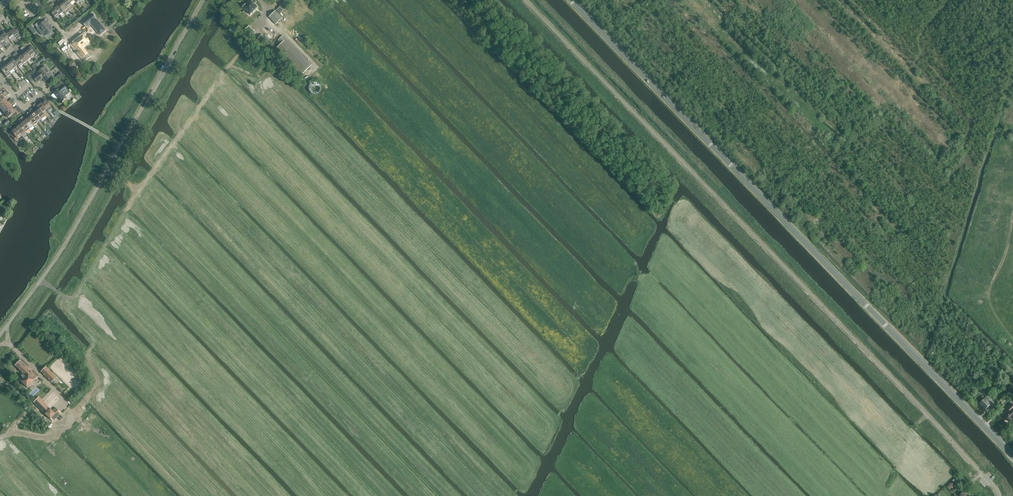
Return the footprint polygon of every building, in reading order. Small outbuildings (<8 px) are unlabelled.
[(62,1),(69,11),(74,8),(70,3),(70,4),(67,0),(63,0),(62,1)] [(58,5),(64,12),(66,14),(69,11),(62,1),(58,5)] [(246,4),(242,7),(250,15),(257,7),(251,1),(249,3),(248,2),(246,4)] [(58,5),(54,8),(60,15),(64,12),(58,5)] [(60,15),(54,8),(50,11),(56,18),(60,15)] [(269,17),(276,24),(282,18),(276,11),(269,17)] [(82,22),(86,27),(90,24),(100,35),(105,30),(96,19),(92,14),(82,22)] [(46,22),(46,21),(43,24),(40,21),(35,25),(37,28),(39,27),(46,35),(45,35),(46,36),(53,29),(52,30),(46,22)] [(264,35),(271,28),(268,25),(261,31),(264,35)] [(245,29),(252,37),(256,33),(249,26),(245,29)] [(14,29),(10,32),(19,43),(21,41),(18,38),(20,36),(22,34),(18,29),(16,30),(14,29)] [(0,35),(0,36),(9,47),(11,46),(8,42),(10,41),(6,35),(4,32),(0,35)] [(10,32),(6,35),(10,41),(12,43),(14,41),(17,44),(19,43),(10,32)] [(72,45),(83,57),(87,54),(83,48),(91,42),(85,35),(72,45)] [(3,47),(5,45),(8,49),(9,47),(0,36),(0,44),(3,47)] [(275,50),(301,76),(312,65),(283,36),(278,40),(282,44),(275,50)] [(22,47),(31,58),(35,55),(36,56),(38,54),(32,45),(27,49),(24,45),(22,47)] [(21,54),(27,61),(31,58),(22,47),(20,49),(23,52),(21,54)] [(14,54),(23,64),(27,61),(21,54),(19,56),(16,52),(14,54)] [(13,61),(18,66),(19,68),(23,64),(14,54),(12,55),(15,59),(14,60),(13,61)] [(34,68),(46,60),(44,57),(32,66),(34,68)] [(6,63),(4,65),(10,72),(14,69),(8,62),(7,60),(5,58),(3,60),(6,63)] [(8,62),(14,69),(18,66),(13,61),(14,60),(12,58),(8,62)] [(4,65),(0,68),(7,77),(11,74),(10,72),(4,65)] [(33,77),(37,83),(43,78),(45,81),(45,82),(51,77),(48,73),(49,72),(45,67),(38,73),(33,77)] [(70,93),(67,90),(61,82),(54,87),(56,91),(54,93),(61,102),(64,100),(67,98),(65,96),(70,93)] [(309,86),(308,89),(309,92),(311,93),(314,94),(316,94),(319,92),(320,90),(320,87),(319,85),(318,83),(315,82),(312,83),(310,84),(309,86)] [(6,100),(4,98),(5,97),(8,95),(7,93),(0,98),(0,105),(6,100)] [(2,110),(13,101),(12,99),(9,101),(9,102),(8,103),(6,100),(0,105),(0,108),(2,110)] [(45,99),(41,102),(46,110),(49,107),(52,111),(53,109),(45,99)] [(2,110),(5,114),(12,108),(10,106),(12,105),(15,102),(13,101),(2,110)] [(33,105),(35,107),(37,106),(42,113),(43,113),(46,110),(41,102),(37,105),(35,103),(33,105)] [(38,110),(36,112),(41,120),(45,116),(43,113),(42,113),(37,106),(35,107),(37,110),(37,109),(38,110)] [(12,108),(5,114),(8,118),(12,115),(14,118),(22,111),(18,107),(15,109),(14,110),(12,108)] [(31,110),(29,112),(37,123),(41,120),(36,112),(33,114),(32,113),(33,113),(31,110)] [(30,117),(28,119),(33,126),(37,123),(29,112),(27,114),(29,116),(30,117)] [(23,117),(21,118),(30,129),(33,126),(28,119),(25,121),(24,120),(25,119),(23,117)] [(21,124),(20,125),(26,132),(30,129),(21,118),(19,120),(20,121),(19,122),(21,124)] [(15,123),(13,125),(22,136),(26,132),(20,125),(17,127),(16,126),(17,126),(15,123)] [(22,136),(13,125),(11,126),(13,129),(12,129),(13,130),(12,132),(12,133),(10,134),(13,137),(16,141),(18,140),(18,139),(22,136)] [(40,377),(23,360),(17,366),(26,374),(21,379),(30,388),(40,377)] [(46,367),(41,372),(52,383),(57,378),(46,367)] [(39,397),(34,402),(53,422),(61,413),(56,408),(53,411),(51,409),(50,410),(43,403),(44,402),(39,397)] [(989,400),(987,398),(987,397),(985,399),(980,404),(986,409),(990,405),(987,401),(989,400)] [(1006,417),(1006,419),(1008,421),(1009,421),(1010,422),(1012,419),(1012,420),(1012,405),(1011,403),(1006,408),(1009,410),(1004,415),(1006,417)] [(947,487),(950,490),(956,484),(953,482),(947,487)]
